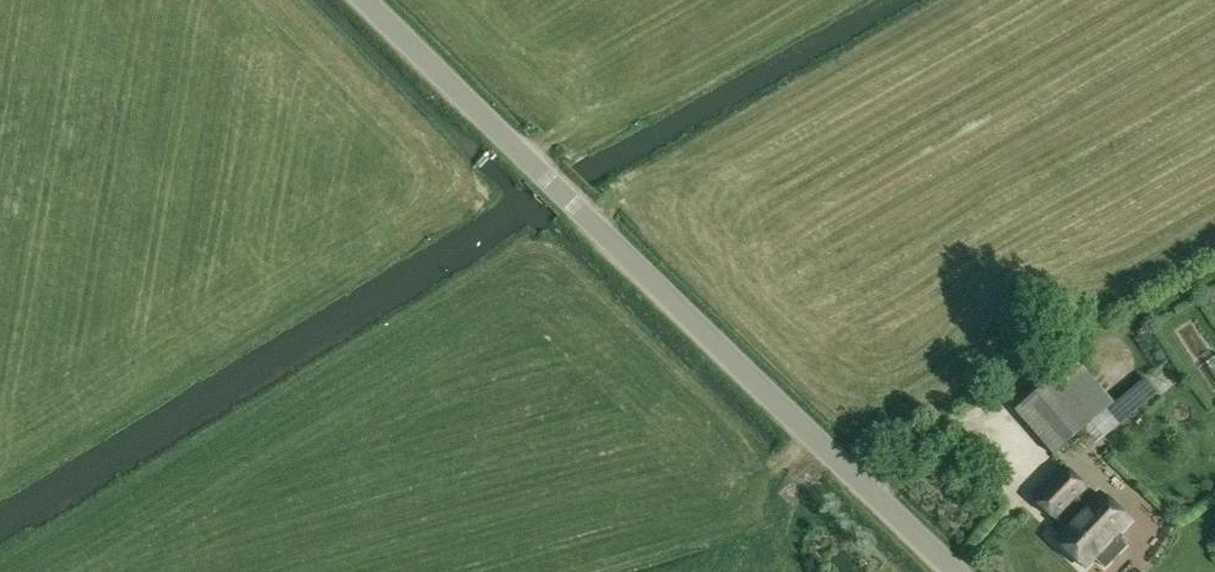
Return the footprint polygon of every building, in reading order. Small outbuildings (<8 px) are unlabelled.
[(1054,377),(1015,411),(1053,455),(1092,422),(1054,377)] [(1055,540),(1085,568),(1094,558),(1105,567),(1125,546),(1115,536),(1129,521),(1100,493),(1086,507),(1076,497),(1085,487),(1064,467),(1034,499),(1055,519),(1056,518),(1066,528),(1055,540)]
